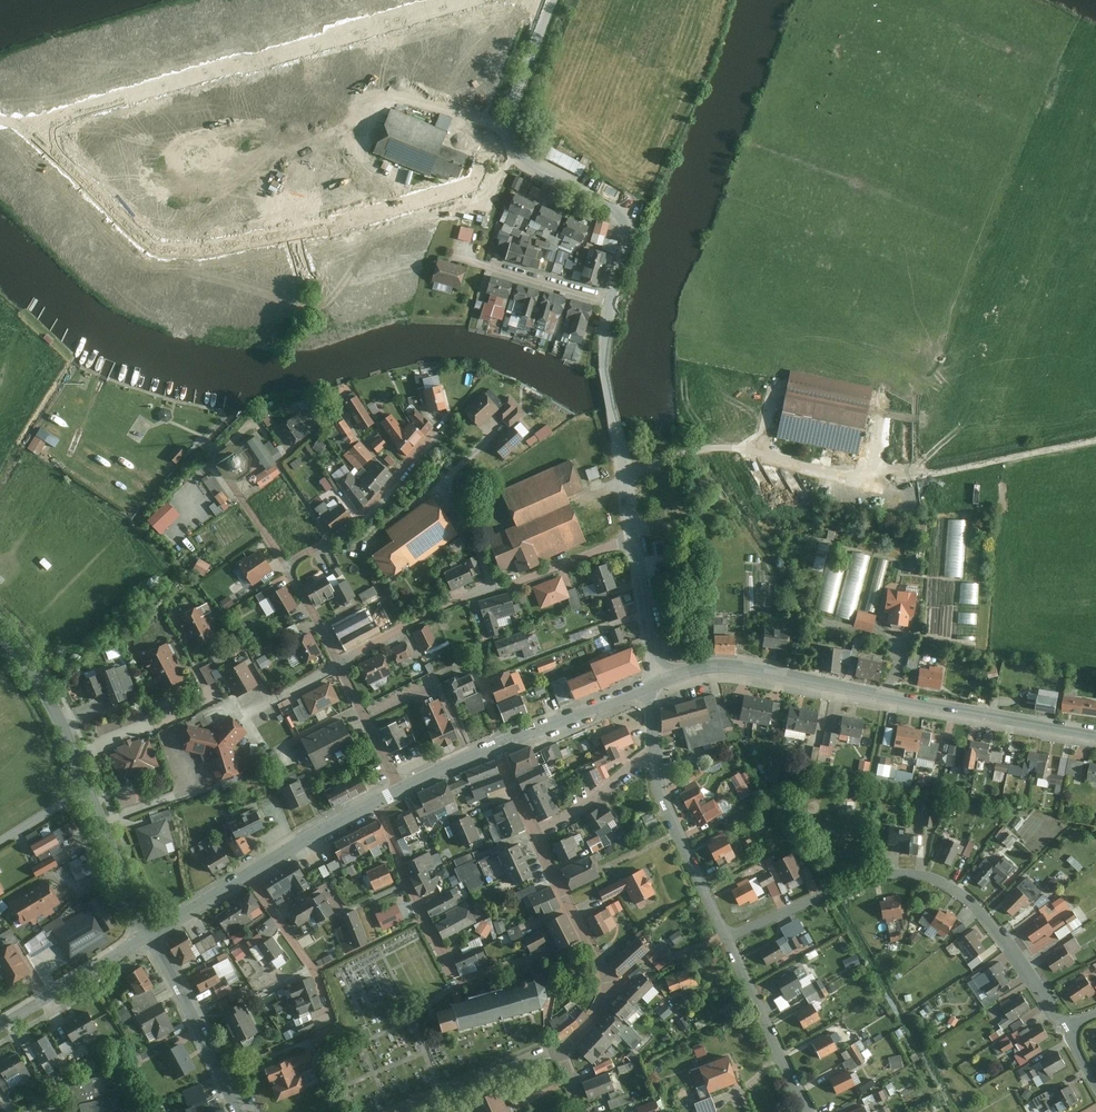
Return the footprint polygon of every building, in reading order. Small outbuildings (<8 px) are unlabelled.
[(447,131),(391,109),(374,152),(431,176),(432,174),(448,180),(450,174),(458,177),(467,154),(443,144),(447,131)] [(586,166),(551,147),(545,159),(580,177),(586,166)] [(523,179),(517,176),(512,187),(518,190),(523,179)] [(542,190),(534,186),(530,195),(538,198),(542,190)] [(520,215),(527,199),(517,194),(509,210),(520,215)] [(569,201),(559,197),(556,204),(566,208),(569,201)] [(520,215),(529,219),(537,203),(527,199),(520,215)] [(541,224),(546,226),(553,210),(542,206),(535,222),(541,224)] [(564,215),(553,210),(546,226),(557,231),(564,215)] [(592,213),(585,210),(582,217),(589,220),(592,213)] [(512,212),(506,223),(514,227),(520,216),(512,212)] [(562,234),(572,238),(580,222),(569,218),(562,234)] [(610,224),(598,221),(594,232),(606,236),(610,224)] [(580,222),(572,238),(582,243),(589,227),(580,222)] [(537,230),(530,226),(527,232),(535,235),(537,230)] [(544,231),(542,236),(548,238),(552,229),(546,226),(544,231)] [(522,231),(514,227),(511,234),(519,238),(522,231)] [(458,229),(457,239),(471,242),(473,232),(458,229)] [(563,240),(551,235),(548,242),(560,247),(563,240)] [(562,245),(568,247),(572,238),(566,236),(562,245)] [(578,241),(572,238),(568,247),(574,250),(578,241)] [(611,240),(606,238),(602,249),(608,251),(611,240)] [(507,242),(500,240),(497,254),(503,255),(507,242)] [(551,244),(538,240),(536,246),(549,249),(551,244)] [(528,248),(511,243),(506,260),(523,264),(528,248)] [(559,248),(552,246),(547,265),(553,267),(559,248)] [(544,252),(528,248),(523,264),(539,269),(544,252)] [(590,249),(585,265),(604,270),(609,254),(590,249)] [(585,253),(579,252),(576,262),(583,263),(585,253)] [(466,267),(439,259),(432,281),(459,289),(466,267)] [(575,262),(568,260),(566,267),(573,270),(575,262)] [(585,265),(580,280),(600,286),(604,270),(585,265)] [(492,294),(498,296),(502,279),(491,276),(486,293),(492,294)] [(502,279),(498,296),(505,298),(508,299),(513,282),(502,279)] [(525,302),(529,287),(520,284),(515,300),(525,302)] [(528,319),(530,320),(533,312),(539,290),(529,287),(525,302),(520,317),(528,319)] [(552,311),(556,295),(546,292),(540,314),(539,319),(548,321),(552,311)] [(498,296),(492,294),(489,302),(486,301),(481,319),(490,321),(491,317),(498,296)] [(556,295),(552,311),(558,313),(562,314),(567,298),(556,295)] [(502,307),(505,298),(498,296),(491,317),(502,320),(505,308),(502,307)] [(593,306),(572,300),(563,333),(584,338),(593,306)] [(556,318),(558,313),(552,311),(548,321),(547,325),(543,339),(551,342),(559,318),(556,318)] [(532,328),(537,313),(533,312),(530,320),(528,319),(526,327),(532,328)] [(540,322),(547,325),(548,321),(539,319),(540,314),(537,313),(532,328),(538,330),(540,322)] [(519,324),(512,322),(510,330),(516,332),(519,324)] [(576,346),(569,343),(564,357),(572,359),(576,346)] [(872,387),(790,371),(777,438),(859,455),(872,387)] [(422,375),(415,377),(418,389),(425,387),(422,375)] [(447,408),(442,387),(423,391),(428,413),(447,408)] [(484,393),(464,412),(479,429),(499,410),(484,393)] [(419,396),(408,398),(411,408),(422,405),(419,396)] [(525,414),(510,396),(502,403),(505,407),(497,414),(510,428),(525,414)] [(374,424),(357,397),(345,404),(362,431),(374,424)] [(373,401),(367,405),(374,414),(379,410),(373,401)] [(290,404),(280,406),(287,416),(295,411),(290,404)] [(278,406),(271,411),(277,421),(284,416),(278,406)] [(311,407),(294,419),(307,437),(324,426),(311,407)] [(274,424),(264,409),(257,414),(267,428),(274,424)] [(414,422),(412,424),(425,435),(433,426),(416,410),(409,417),(414,422)] [(149,422),(138,415),(126,436),(136,442),(149,422)] [(408,457),(425,435),(412,424),(411,422),(404,430),(392,415),(380,425),(394,442),(394,443),(408,457)] [(307,437),(294,419),(280,428),(292,447),(307,437)] [(358,441),(344,420),(328,431),(342,452),(358,441)] [(549,425),(535,434),(540,441),(553,432),(549,425)] [(504,434),(491,445),(504,459),(517,448),(516,447),(525,439),(514,427),(505,435),(504,434)] [(38,428),(34,437),(54,447),(58,439),(38,428)] [(265,447),(257,437),(249,443),(269,470),(255,478),(262,489),(275,480),(274,479),(282,474),(277,467),(279,466),(276,462),(265,447)] [(371,446),(378,453),(387,445),(380,438),(371,446)] [(326,446),(318,441),(313,449),(321,454),(326,446)] [(271,442),(265,447),(276,462),(285,456),(279,449),(277,450),(271,442)] [(360,442),(344,456),(357,472),(373,458),(360,442)] [(179,447),(170,458),(178,465),(187,454),(179,447)] [(386,453),(382,457),(391,467),(395,463),(386,453)] [(517,527),(487,539),(501,574),(517,567),(520,576),(542,568),(540,563),(587,543),(569,499),(585,492),(572,460),(502,492),(517,527)] [(376,495),(392,476),(377,463),(368,473),(363,469),(356,477),(376,495)] [(597,467),(586,471),(590,481),(601,477),(597,467)] [(139,475),(158,486),(161,480),(143,470),(139,475)] [(350,473),(337,484),(358,511),(369,503),(358,490),(361,488),(350,473)] [(216,478),(207,483),(211,490),(220,485),(216,478)] [(332,487),(325,478),(320,482),(326,491),(332,487)] [(222,490),(213,496),(219,505),(227,500),(222,490)] [(432,498),(386,531),(393,543),(372,558),(389,582),(410,566),(411,567),(420,561),(421,563),(459,535),(432,498)] [(169,503),(149,521),(162,534),(181,516),(169,503)] [(324,503),(314,510),(321,520),(331,513),(324,503)] [(323,520),(334,533),(352,519),(341,506),(323,520)] [(964,578),(967,522),(947,521),(944,577),(964,578)] [(469,553),(460,539),(450,545),(460,559),(469,553)] [(829,546),(820,544),(813,570),(822,572),(829,546)] [(275,571),(261,551),(250,559),(248,557),(238,565),(254,587),(264,581),(263,579),(275,571)] [(872,558),(853,553),(837,615),(855,620),(872,558)] [(44,555),(38,560),(46,569),(53,564),(44,555)] [(478,567),(475,557),(467,560),(471,570),(478,567)] [(212,566),(201,560),(194,572),(205,578),(212,566)] [(889,562),(878,560),(866,611),(877,614),(889,562)] [(466,565),(444,574),(452,592),(474,583),(466,565)] [(617,589),(609,565),(591,571),(599,594),(599,595),(606,593),(617,589)] [(845,569),(828,565),(817,610),(833,614),(845,569)] [(343,575),(338,567),(331,572),(336,579),(343,575)] [(562,577),(533,588),(541,610),(570,599),(568,592),(562,577)] [(315,607),(333,597),(331,589),(325,579),(315,584),(314,581),(303,587),(315,607)] [(346,581),(331,589),(333,597),(340,608),(356,598),(346,581)] [(975,639),(980,585),(962,584),(958,638),(975,639)] [(262,604),(268,600),(279,593),(274,586),(258,597),(262,604)] [(299,608),(286,588),(279,593),(268,600),(281,620),(299,608)] [(359,596),(363,603),(377,595),(373,588),(359,596)] [(576,589),(568,592),(570,599),(574,610),(583,607),(576,589)] [(917,595),(888,591),(885,614),(889,615),(887,625),(908,628),(910,617),(914,618),(917,595)] [(608,599),(606,593),(599,595),(599,594),(593,596),(595,603),(608,599)] [(510,594),(479,603),(490,638),(501,635),(497,621),(516,616),(510,594)] [(224,610),(234,604),(229,596),(219,602),(224,610)] [(627,617),(620,598),(603,604),(610,623),(627,617)] [(203,606),(179,619),(188,636),(190,635),(197,648),(216,637),(210,625),(212,623),(203,606)] [(876,617),(859,612),(854,628),(872,633),(876,617)] [(365,613),(334,629),(346,652),(381,634),(375,622),(371,625),(365,613)] [(712,629),(726,629),(726,614),(712,614),(712,629)] [(549,624),(495,643),(501,659),(522,651),(525,659),(558,647),(549,624)] [(297,626),(285,632),(292,645),(304,638),(297,626)] [(429,626),(413,634),(423,654),(439,646),(429,626)] [(621,629),(611,632),(615,645),(625,642),(621,629)] [(788,631),(766,629),(764,648),(786,650),(788,631)] [(323,656),(312,634),(292,645),(303,667),(323,656)] [(735,636),(715,636),(715,655),(735,655),(735,636)] [(857,656),(861,638),(854,636),(850,655),(857,656)] [(601,642),(590,646),(593,654),(604,651),(601,642)] [(168,644),(142,657),(153,678),(156,677),(164,692),(185,682),(177,667),(178,666),(168,644)] [(405,644),(391,651),(398,664),(412,657),(405,644)] [(236,646),(229,650),(234,660),(241,656),(236,646)] [(849,663),(850,648),(820,646),(819,657),(822,657),(821,672),(840,673),(841,662),(849,663)] [(576,648),(566,651),(571,664),(580,660),(576,648)] [(118,649),(108,652),(111,662),(122,658),(118,649)] [(633,649),(590,665),(593,672),(568,681),(577,703),(610,689),(610,687),(642,674),(633,649)] [(616,649),(605,654),(607,658),(618,654),(616,649)] [(235,660),(239,667),(246,662),(249,667),(253,664),(247,653),(235,660)] [(917,670),(921,655),(909,653),(906,668),(917,670)] [(381,656),(359,666),(368,687),(391,676),(381,656)] [(266,657),(259,661),(264,670),(272,665),(266,657)] [(879,679),(882,662),(858,657),(855,675),(879,679)] [(553,659),(538,665),(541,673),(556,668),(553,659)] [(215,661),(199,667),(206,684),(221,679),(215,661)] [(239,667),(225,675),(238,698),(260,686),(249,667),(246,662),(239,667)] [(930,668),(920,667),(918,686),(940,689),(943,667),(930,665),(930,668)] [(116,669),(82,681),(90,702),(107,696),(111,706),(127,701),(116,669)] [(490,685),(497,704),(523,693),(521,687),(532,682),(527,669),(511,676),(510,672),(490,679),(492,685),(490,685)] [(455,679),(445,683),(456,709),(466,705),(472,717),(485,711),(482,693),(478,695),(470,676),(456,681),(455,679)] [(335,703),(327,686),(301,699),(308,715),(335,703)] [(544,686),(535,689),(538,696),(546,693),(544,686)] [(712,692),(660,706),(661,731),(681,726),(687,746),(725,738),(722,726),(723,724),(729,722),(726,710),(723,701),(716,703),(712,692)] [(739,719),(753,721),(757,695),(743,693),(742,696),(740,712),(739,719)] [(733,703),(723,701),(726,710),(740,712),(742,696),(735,694),(733,703)] [(1056,697),(1035,694),(1033,708),(1054,711),(1056,697)] [(771,697),(757,695),(753,721),(768,723),(768,718),(771,700),(771,697)] [(1063,695),(1061,710),(1095,715),(1095,700),(1063,695)] [(521,697),(498,706),(505,724),(528,715),(521,697)] [(779,701),(771,700),(768,718),(777,720),(779,701)] [(458,741),(439,702),(417,713),(436,752),(458,741)] [(818,709),(788,704),(784,727),(814,732),(818,709)] [(864,718),(842,714),(838,737),(847,739),(848,734),(861,736),(864,718)] [(249,734),(231,717),(216,733),(191,728),(185,753),(203,757),(204,762),(208,765),(213,766),(219,783),(243,776),(235,750),(249,734)] [(405,720),(381,732),(392,756),(393,755),(416,744),(413,736),(408,738),(403,729),(408,727),(405,720)] [(345,721),(336,725),(348,749),(351,755),(360,750),(345,721)] [(626,724),(601,735),(607,746),(613,759),(621,755),(618,749),(634,742),(626,724)] [(921,729),(897,724),(893,744),(917,748),(921,729)] [(336,725),(326,730),(338,754),(348,749),(336,725)] [(932,731),(921,729),(917,748),(916,756),(935,760),(939,742),(930,741),(932,731)] [(326,730),(315,736),(327,760),(338,754),(326,730)] [(834,745),(836,732),(825,730),(822,743),(834,745)] [(682,732),(675,734),(678,745),(685,743),(682,732)] [(315,736),(303,742),(312,760),(319,772),(330,766),(327,760),(315,736)] [(981,741),(971,739),(968,751),(965,751),(963,766),(974,767),(975,759),(978,759),(981,741)] [(126,747),(119,750),(120,754),(112,757),(121,783),(130,780),(131,783),(154,775),(153,772),(160,769),(151,742),(143,745),(141,741),(134,744),(133,741),(125,743),(126,747)] [(557,741),(551,744),(556,756),(562,754),(557,741)] [(991,743),(981,741),(978,759),(988,761),(991,743)] [(312,760),(303,742),(293,747),(301,765),(312,760)] [(507,756),(515,774),(534,765),(533,764),(545,759),(540,749),(535,751),(531,743),(509,751),(507,756)] [(965,745),(955,743),(953,754),(948,753),(946,765),(951,766),(952,764),(961,765),(965,745)] [(551,744),(542,748),(547,760),(556,756),(551,744)] [(613,759),(607,746),(592,754),(598,766),(604,763),(613,759)] [(1037,763),(1039,752),(1029,750),(1027,761),(1023,760),(1020,776),(1026,777),(1027,769),(1031,770),(1032,762),(1037,763)] [(1017,754),(1004,751),(1002,761),(1015,763),(1017,754)] [(1049,754),(1039,752),(1037,763),(1034,775),(1048,778),(1047,781),(1062,784),(1063,774),(1051,772),(1052,766),(1047,765),(1049,754)] [(890,757),(881,756),(880,763),(889,765),(890,757)] [(494,758),(465,770),(467,775),(471,786),(474,793),(476,796),(504,785),(494,758)] [(1083,760),(1067,758),(1065,772),(1073,774),(1074,771),(1081,772),(1083,760)] [(710,764),(713,772),(723,768),(719,760),(710,764)] [(859,760),(859,770),(869,770),(869,760),(859,760)] [(1010,763),(997,761),(994,777),(1003,779),(1005,771),(1008,771),(1010,763)] [(1089,761),(1086,778),(1095,780),(1095,763),(1089,761)] [(515,774),(522,788),(548,776),(542,762),(534,765),(515,774)] [(604,763),(598,766),(603,778),(610,775),(604,763)] [(1020,765),(1010,763),(1008,771),(1007,778),(1018,780),(1020,765)] [(704,765),(680,778),(684,784),(707,771),(704,765)] [(603,778),(598,766),(584,772),(591,788),(603,778)] [(913,772),(891,768),(888,780),(910,784),(913,772)] [(722,771),(713,776),(718,784),(726,779),(722,771)] [(467,775),(447,784),(452,795),(471,786),(467,775)] [(301,783),(305,790),(311,787),(307,776),(300,779),(301,783)] [(360,776),(327,794),(336,811),(369,792),(360,776)] [(548,776),(522,788),(538,822),(558,812),(547,786),(557,782),(554,777),(548,776)] [(445,778),(417,791),(418,793),(411,797),(420,816),(426,813),(431,825),(437,817),(434,809),(454,799),(452,795),(447,784),(445,778)] [(696,782),(678,793),(697,825),(721,812),(712,796),(706,799),(696,782)] [(750,792),(743,782),(735,787),(741,797),(750,792)] [(301,783),(283,791),(292,812),(311,804),(305,790),(301,783)] [(476,796),(474,793),(465,796),(468,804),(477,800),(476,796)] [(524,830),(511,798),(490,807),(503,838),(524,830)] [(934,827),(936,802),(925,801),(923,826),(934,827)] [(605,802),(585,815),(595,830),(608,822),(615,818),(605,802)] [(151,818),(154,826),(168,821),(168,823),(174,821),(170,811),(151,818)] [(257,811),(231,824),(240,843),(246,839),(266,830),(257,811)] [(418,828),(411,811),(395,818),(402,835),(418,828)] [(655,811),(643,816),(645,821),(657,816),(655,811)] [(479,836),(469,813),(448,823),(458,845),(479,836)] [(657,816),(645,821),(647,826),(659,821),(657,816)] [(1024,820),(1020,817),(1013,825),(1017,829),(1024,820)] [(377,818),(366,824),(376,844),(381,841),(387,838),(384,833),(386,832),(380,820),(379,821),(377,818)] [(154,826),(137,831),(148,864),(170,856),(167,846),(175,844),(168,823),(168,821),(154,826)] [(608,822),(595,830),(598,834),(604,845),(612,843),(606,834),(613,830),(608,822)] [(26,835),(42,861),(51,855),(52,857),(63,850),(59,843),(72,836),(65,824),(42,837),(37,829),(26,835)] [(341,862),(376,844),(366,824),(334,840),(337,846),(334,848),(341,862)] [(901,844),(901,852),(916,854),(917,843),(922,843),(923,833),(903,831),(903,826),(887,825),(887,844),(901,844)] [(623,829),(616,833),(620,840),(627,835),(623,829)] [(1013,836),(1008,831),(1000,839),(1005,844),(1013,836)] [(714,841),(707,845),(713,858),(723,853),(728,862),(736,858),(722,832),(712,837),(714,841)] [(573,834),(553,842),(561,860),(577,853),(574,846),(578,844),(573,834)] [(598,834),(587,840),(593,851),(604,845),(598,834)] [(942,847),(937,859),(951,865),(957,852),(961,854),(965,845),(943,836),(939,846),(942,847)] [(749,838),(742,841),(746,850),(754,846),(749,838)] [(206,849),(212,846),(208,839),(199,845),(203,851),(206,849)] [(246,839),(240,843),(233,846),(240,860),(253,853),(246,839)] [(417,840),(407,844),(409,849),(419,845),(417,840)] [(968,856),(975,843),(970,841),(964,854),(968,856)] [(232,865),(218,842),(212,846),(206,849),(211,857),(206,860),(216,876),(232,865)] [(533,874),(518,842),(497,851),(507,874),(512,883),(533,874)] [(611,846),(604,849),(607,855),(614,852),(611,846)] [(444,847),(436,850),(438,856),(445,853),(446,852),(444,847)] [(428,851),(403,862),(419,895),(435,887),(434,885),(440,882),(437,875),(431,878),(426,869),(434,865),(428,851)] [(457,866),(475,858),(472,851),(454,859),(457,866)] [(507,874),(497,851),(476,860),(475,858),(457,866),(455,868),(460,881),(465,878),(471,891),(507,874)] [(802,872),(791,852),(772,862),(783,882),(802,872)] [(445,853),(438,856),(436,857),(440,866),(449,862),(445,853)] [(589,854),(561,867),(572,889),(600,875),(589,854)] [(42,861),(32,866),(37,875),(56,864),(52,857),(51,855),(42,861)] [(982,868),(974,878),(984,887),(993,877),(1001,884),(1016,866),(1003,856),(995,865),(986,857),(978,866),(982,868)] [(73,869),(84,864),(81,857),(70,862),(73,869)] [(337,858),(326,863),(330,871),(340,866),(337,858)] [(73,869),(78,880),(96,872),(91,861),(84,864),(73,869)] [(295,861),(262,880),(273,899),(294,887),(297,892),(309,884),(295,861)] [(385,862),(366,870),(374,889),(393,880),(385,862)] [(324,863),(319,866),(324,876),(329,873),(324,863)] [(358,868),(355,863),(342,868),(344,874),(358,868)] [(812,875),(807,866),(801,869),(806,879),(812,875)] [(656,891),(643,868),(622,879),(627,888),(634,903),(656,891)] [(771,875),(758,880),(760,887),(774,882),(771,875)] [(1028,877),(1011,893),(1012,895),(1003,904),(1014,915),(1023,906),(1026,909),(1043,892),(1028,877)] [(47,878),(35,886),(48,909),(61,901),(47,878)] [(737,885),(731,889),(739,904),(748,899),(750,903),(757,899),(746,878),(736,883),(737,885)] [(627,888),(622,879),(599,890),(604,900),(627,888)] [(781,881),(777,883),(781,894),(786,892),(781,881)] [(529,895),(538,891),(534,883),(513,892),(517,900),(529,895)] [(538,891),(529,895),(538,916),(560,907),(550,885),(538,891)] [(35,886),(22,893),(36,916),(48,909),(35,886)] [(450,889),(424,902),(431,916),(457,904),(450,889)] [(236,899),(237,900),(245,913),(258,904),(249,890),(236,899)] [(287,908),(298,925),(311,916),(316,921),(333,911),(321,891),(304,900),(303,898),(287,908)] [(22,893),(9,901),(23,924),(36,916),(22,893)] [(61,916),(43,927),(52,943),(58,939),(74,964),(109,941),(104,932),(119,922),(100,894),(85,903),(88,908),(65,921),(61,916)] [(887,899),(879,900),(883,917),(885,917),(886,921),(893,920),(893,919),(902,917),(898,894),(886,896),(887,899)] [(1062,896),(1053,903),(1058,911),(1068,904),(1062,896)] [(0,904),(0,908),(3,912),(10,906),(5,900),(0,904)] [(237,900),(215,915),(228,934),(250,919),(245,913),(237,900)] [(447,916),(435,923),(442,938),(476,921),(466,901),(445,912),(447,916)] [(396,903),(375,912),(382,928),(403,919),(396,903)] [(608,907),(587,918),(597,936),(612,928),(606,918),(612,915),(608,907)] [(367,942),(354,909),(340,914),(343,924),(336,927),(345,951),(367,942)] [(946,913),(939,909),(935,916),(925,910),(918,922),(928,927),(930,924),(938,929),(937,932),(944,936),(956,916),(947,911),(946,913)] [(619,910),(614,912),(619,920),(623,917),(619,910)] [(578,938),(565,911),(545,921),(546,922),(559,948),(578,938)] [(1073,911),(1065,917),(1070,924),(1078,918),(1073,911)] [(1037,922),(1026,930),(1034,941),(1046,934),(1049,937),(1055,932),(1066,924),(1062,918),(1052,925),(1043,913),(1035,919),(1037,922)] [(482,919),(475,930),(486,937),(493,926),(482,919)] [(502,919),(494,921),(498,933),(506,930),(502,919)] [(559,948),(546,922),(538,927),(540,929),(547,943),(551,950),(559,948)] [(963,922),(953,929),(957,935),(967,927),(963,922)] [(519,924),(507,929),(513,941),(524,936),(519,924)] [(794,936),(787,924),(780,928),(787,939),(794,936)] [(1066,924),(1055,932),(1060,938),(1071,930),(1066,924)] [(1082,926),(1072,932),(1075,936),(1085,930),(1082,926)] [(8,945),(12,943),(18,939),(10,928),(0,934),(8,945)] [(540,929),(524,937),(531,951),(547,943),(540,929)] [(975,929),(958,942),(964,950),(967,948),(975,957),(987,949),(979,939),(981,937),(975,929)] [(183,930),(165,940),(180,965),(184,963),(198,954),(192,944),(183,930)] [(679,930),(671,936),(675,943),(684,937),(679,930)] [(900,931),(889,933),(890,940),(902,938),(900,931)] [(920,935),(914,931),(910,937),(917,941),(920,935)] [(256,947),(264,941),(258,932),(248,939),(255,948),(256,947)] [(211,934),(192,944),(198,954),(200,953),(217,943),(211,934)] [(638,935),(608,963),(621,976),(650,949),(638,935)] [(283,951),(271,936),(264,941),(256,947),(268,962),(283,951)] [(794,936),(787,939),(793,949),(799,945),(794,936)] [(1075,936),(1064,944),(1072,954),(1081,948),(1075,936)] [(934,944),(925,937),(920,943),(928,950),(934,944)] [(775,940),(758,950),(767,965),(784,955),(775,940)] [(0,950),(0,971),(9,985),(30,971),(12,943),(8,945),(0,950)] [(1057,952),(1046,960),(1054,973),(1067,964),(1069,967),(1077,962),(1072,954),(1064,944),(1055,950),(1057,952)] [(481,945),(453,957),(458,968),(485,956),(481,945)] [(245,954),(239,946),(232,952),(238,960),(245,954)] [(653,950),(647,955),(652,961),(658,956),(653,950)] [(336,952),(317,961),(319,965),(338,956),(336,952)] [(198,954),(184,963),(189,971),(205,961),(200,953),(198,954)] [(658,956),(652,961),(659,970),(668,962),(661,954),(658,956)] [(978,956),(968,963),(972,969),(982,961),(978,956)] [(226,958),(192,976),(200,991),(220,980),(218,977),(232,970),(226,958)] [(990,996),(1009,982),(1002,972),(1006,970),(1000,960),(980,973),(985,981),(989,978),(992,983),(985,988),(990,996)] [(155,985),(143,965),(127,974),(139,993),(151,987),(155,985)] [(628,975),(634,981),(643,973),(647,969),(640,967),(628,975)] [(693,967),(666,977),(670,990),(682,985),(684,990),(700,984),(693,967)] [(792,970),(775,980),(784,995),(801,985),(792,970)] [(634,981),(622,994),(634,1005),(655,984),(643,973),(634,981)] [(1068,990),(1075,1001),(1087,994),(1090,998),(1095,994),(1095,991),(1084,974),(1076,980),(1078,983),(1068,990)] [(317,992),(311,976),(288,985),(294,1001),(317,992)] [(454,1000),(452,1001),(453,1004),(435,1010),(441,1029),(458,1024),(460,1028),(541,1005),(547,997),(544,984),(533,978),(463,998),(461,992),(457,993),(452,994),(454,1000)] [(812,983),(816,991),(824,986),(820,979),(812,983)] [(228,983),(214,989),(218,997),(232,991),(228,983)] [(801,989),(805,996),(816,991),(812,983),(801,989)] [(824,986),(816,991),(820,998),(828,993),(824,986)] [(133,1008),(137,1015),(160,1002),(151,987),(139,993),(130,998),(135,1007),(133,1008)] [(228,993),(231,1001),(245,994),(242,987),(228,993)] [(816,991),(805,996),(809,1003),(820,998),(816,991)] [(322,1006),(317,992),(294,1001),(299,1015),(322,1006)] [(622,994),(609,1006),(621,1018),(634,1005),(622,994)] [(1030,1007),(1023,995),(1011,1002),(1009,999),(1000,1005),(1008,1017),(999,1023),(1004,1029),(1021,1018),(1019,1015),(1030,1007)] [(285,998),(273,1005),(276,1010),(288,1004),(285,998)] [(160,1002),(137,1015),(147,1033),(152,1030),(157,1040),(176,1029),(160,1002)] [(257,1032),(242,1002),(224,1011),(226,1015),(222,1017),(234,1043),(257,1032)] [(578,1002),(568,1011),(580,1025),(590,1016),(578,1002)] [(811,1003),(795,1013),(804,1028),(820,1018),(811,1003)] [(125,1004),(116,1010),(124,1022),(133,1016),(125,1004)] [(88,1010),(64,1024),(75,1042),(99,1028),(88,1010)] [(610,1010),(595,1027),(610,1041),(618,1033),(634,1049),(643,1039),(631,1026),(628,1028),(610,1010)] [(580,1025),(568,1011),(558,1017),(557,1016),(550,1021),(563,1038),(580,1025)] [(311,1019),(295,1026),(299,1034),(314,1027),(311,1019)] [(1011,1025),(1014,1030),(1023,1023),(1020,1019),(1011,1025)] [(1049,1036),(1042,1024),(1031,1030),(1029,1027),(1020,1033),(1030,1048),(1023,1052),(1028,1059),(1043,1050),(1038,1043),(1049,1036)] [(299,1034),(295,1026),(282,1031),(286,1039),(299,1034)] [(595,1027),(576,1047),(593,1063),(612,1043),(610,1041),(595,1027)] [(1001,1028),(990,1036),(993,1041),(1004,1033),(1001,1028)] [(330,1029),(313,1036),(318,1050),(336,1042),(330,1029)] [(829,1034),(812,1043),(820,1058),(837,1049),(829,1034)] [(58,1054),(47,1035),(32,1044),(43,1063),(58,1054)] [(69,1039),(59,1045),(65,1055),(75,1049),(69,1039)] [(1010,1039),(995,1049),(999,1055),(1014,1046),(1010,1039)] [(30,1040),(22,1045),(30,1060),(38,1055),(30,1040)] [(847,1048),(852,1057),(860,1053),(855,1043),(847,1048)] [(161,1054),(174,1079),(194,1069),(181,1044),(161,1054)] [(633,1050),(627,1056),(631,1060),(638,1056),(633,1050)] [(1067,1066),(1058,1051),(1041,1060),(1045,1067),(1038,1071),(1045,1083),(1052,1079),(1051,1076),(1067,1066)] [(0,1062),(0,1068),(7,1080),(19,1072),(24,1080),(32,1076),(17,1052),(0,1062)] [(309,1052),(265,1069),(276,1099),(321,1083),(309,1052)] [(860,1053),(852,1057),(857,1065),(865,1061),(860,1053)] [(725,1055),(688,1069),(695,1088),(704,1084),(707,1093),(735,1082),(725,1055)] [(900,1055),(888,1057),(890,1069),(902,1067),(900,1055)] [(614,1057),(594,1066),(598,1074),(618,1065),(614,1057)] [(857,1065),(852,1057),(842,1062),(845,1068),(848,1067),(850,1070),(857,1065)] [(637,1060),(630,1062),(632,1068),(639,1066),(637,1060)] [(1030,1064),(1018,1069),(1021,1075),(1033,1069),(1030,1064)] [(650,1067),(643,1069),(646,1077),(653,1075),(650,1067)] [(1034,1069),(1028,1073),(1031,1079),(1037,1075),(1034,1069)] [(846,1070),(830,1078),(837,1093),(854,1085),(846,1070)] [(0,1071),(0,1084),(3,1090),(10,1086),(1,1071),(0,1071)] [(608,1072),(582,1082),(589,1098),(615,1089),(608,1072)] [(57,1111),(130,1111),(124,1086),(106,1090),(103,1075),(68,1082),(74,1109),(57,1111)] [(212,1097),(205,1080),(183,1090),(185,1095),(196,1090),(201,1102),(212,1097)] [(1070,1085),(1054,1094),(1059,1102),(1053,1105),(1058,1111),(1061,1111),(1079,1101),(1070,1085)] [(461,1111),(519,1111),(514,1102),(507,1105),(500,1088),(468,1101),(471,1108),(461,1111)] [(1027,1088),(1022,1095),(1028,1100),(1033,1093),(1027,1088)] [(886,1098),(882,1090),(875,1094),(878,1101),(886,1098)] [(1047,1091),(1034,1099),(1039,1109),(1044,1106),(1046,1110),(1053,1106),(1049,1099),(1051,1098),(1047,1091)] [(610,1107),(631,1103),(630,1095),(608,1098),(610,1107)] [(693,1103),(696,1111),(716,1111),(709,1096),(693,1103)] [(638,1107),(640,1111),(661,1111),(656,1100),(638,1107)]
